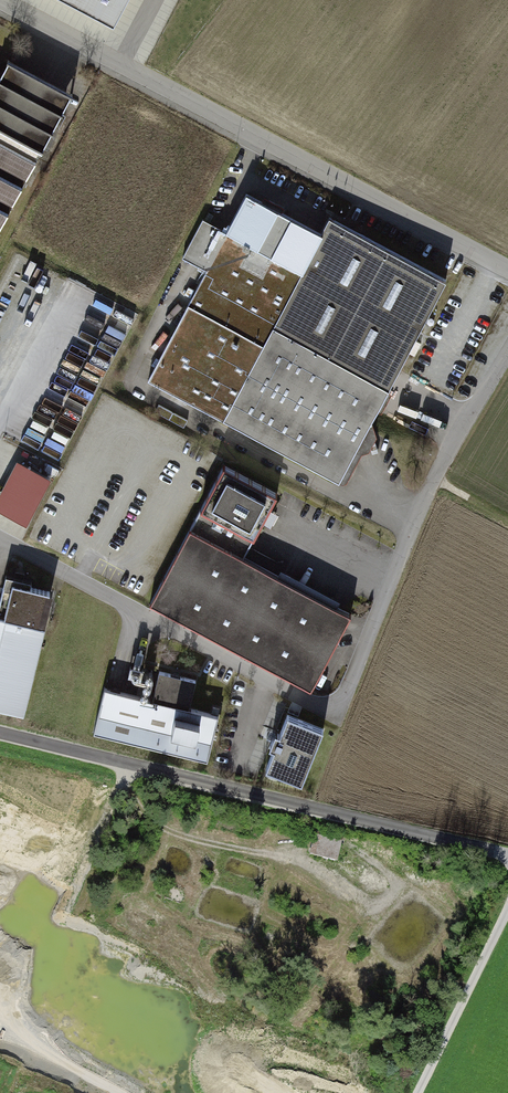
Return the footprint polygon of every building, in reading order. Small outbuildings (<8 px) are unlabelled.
[(114,27),(128,0),(64,0),(114,27)] [(76,97),(16,65),(0,96),(0,239),(76,97)] [(324,236),(243,194),(224,230),(200,218),(182,253),(201,263),(141,380),(345,485),(402,374),(448,398),(504,289),(340,205),(324,236)] [(59,459),(64,450),(25,430),(20,439),(59,459)] [(52,478),(17,461),(0,497),(0,512),(30,526),(52,478)] [(228,470),(206,511),(197,527),(248,554),(254,543),(258,535),(279,498),(228,470)] [(193,533),(154,606),(318,692),(356,618),(193,533)] [(24,718),(53,596),(29,591),(30,585),(5,579),(0,601),(0,712),(24,718)] [(144,671),(131,668),(129,678),(142,681),(144,671)] [(153,703),(106,691),(95,734),(210,764),(221,719),(191,711),(199,682),(161,672),(153,703)] [(321,734),(286,721),(267,773),(302,786),(321,734)] [(337,858),(342,833),(319,828),(314,852),(337,858)]
